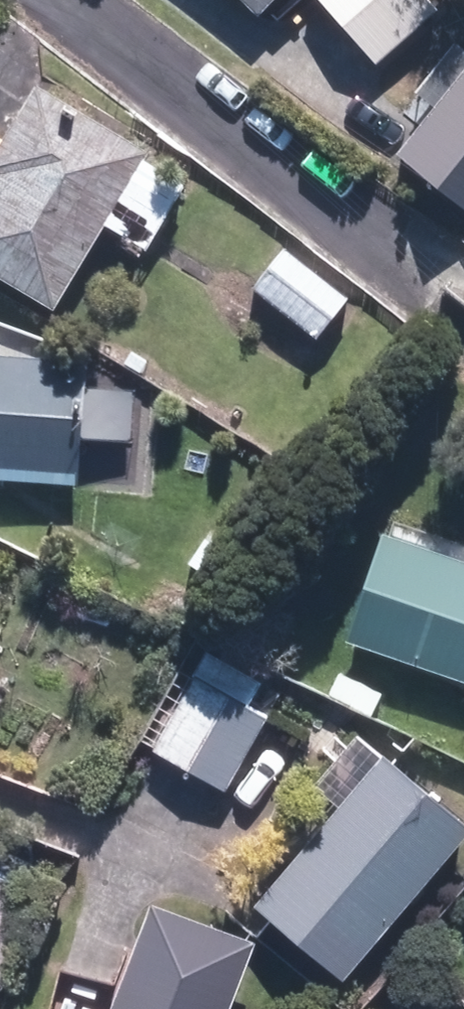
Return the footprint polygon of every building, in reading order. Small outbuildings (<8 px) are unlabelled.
[(257,16),(273,0),(241,0),(257,16)] [(424,0),(317,0),(374,69),(438,17),(424,0)] [(407,150),(463,192),(463,73),(407,150)] [(54,294),(106,212),(146,238),(185,178),(144,152),(151,140),(47,74),(0,148),(0,160),(5,163),(0,171),(0,260),(54,294)] [(267,287),(328,336),(359,298),(298,250),(267,287)] [(13,486),(14,469),(73,474),(81,364),(0,358),(0,485),(13,486)] [(379,535),(342,641),(463,683),(463,564),(379,535)] [(165,749),(233,790),(273,721),(205,680),(165,749)] [(356,977),(463,852),(463,811),(399,754),(270,903),(356,977)] [(272,942),(174,904),(132,1008),(245,1008),(272,942)] [(121,994),(73,978),(63,1008),(116,1008),(121,994)]
